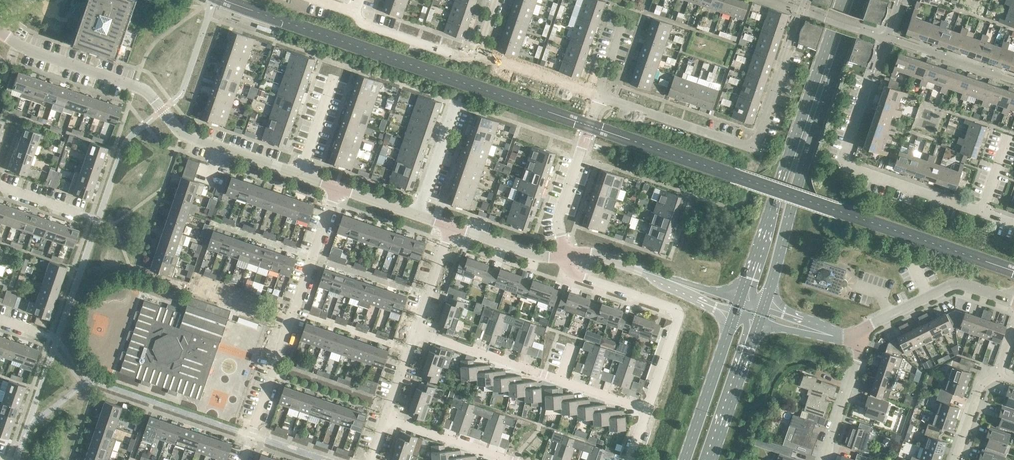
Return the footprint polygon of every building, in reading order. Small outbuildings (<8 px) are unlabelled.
[(90,3),(87,4),(85,5),(83,7),(81,9),(80,11),(79,14),(78,17),(78,20),(79,22),(80,25),(82,27),(78,37),(75,35),(72,44),(92,51),(92,49),(97,51),(97,52),(117,59),(120,51),(116,50),(121,36),(125,37),(130,21),(126,20),(131,6),(135,8),(137,0),(91,0),(90,3)] [(140,0),(137,8),(147,11),(149,3),(140,0)] [(388,0),(386,0),(382,11),(402,18),(406,6),(388,0)] [(458,0),(455,0),(452,10),(471,17),(475,6),(458,0)] [(528,0),(515,0),(513,7),(532,13),(536,3),(528,0)] [(601,0),(584,0),(582,6),(602,13),(605,2),(601,0)] [(700,4),(710,8),(713,0),(701,0),(700,4)] [(710,8),(721,12),(725,0),(713,0),(710,8)] [(721,12),(732,15),(737,0),(725,0),(721,12)] [(740,0),(737,0),(732,15),(743,19),(749,3),(740,0)] [(884,0),(869,0),(863,18),(881,24),(883,20),(885,16),(887,11),(887,6),(889,2),(884,0)] [(1006,1),(1005,4),(1010,5),(1008,13),(1013,15),(1013,3),(1006,1)] [(602,13),(582,6),(578,17),(598,24),(602,13)] [(532,13),(513,7),(509,17),(529,24),(532,13)] [(789,14),(769,8),(766,19),(785,26),(789,14)] [(913,35),(912,38),(916,39),(922,20),(915,18),(918,10),(914,9),(906,33),(913,35)] [(471,17),(452,10),(448,21),(468,27),(471,17)] [(1008,13),(1005,20),(1000,18),(999,22),(1013,27),(1013,15),(1008,13)] [(529,24),(509,17),(505,28),(525,35),(529,24)] [(598,24),(578,17),(575,28),(594,35),(598,24)] [(672,24),(653,18),(649,29),(669,36),(672,24)] [(935,18),(933,24),(927,40),(933,42),(932,45),(936,46),(945,21),(935,18)] [(785,26),(766,19),(762,30),(782,37),(785,26)] [(824,26),(806,20),(805,24),(802,28),(800,33),(800,38),(798,43),(816,49),(824,26)] [(933,24),(922,20),(916,39),(920,40),(921,38),(927,40),(933,24)] [(468,27),(448,21),(444,32),(464,39),(468,27)] [(948,22),(945,21),(936,46),(941,47),(942,45),(947,47),(953,30),(946,28),(948,22)] [(960,33),(953,30),(947,47),(953,49),(952,51),(957,53),(965,28),(962,27),(960,33)] [(525,35),(505,28),(502,39),(521,46),(525,35)] [(594,35),(575,28),(571,39),(591,45),(594,35)] [(968,29),(965,28),(957,53),(961,54),(962,52),(968,54),(973,37),(966,35),(968,29)] [(669,36),(649,29),(645,40),(665,47),(669,36)] [(782,37),(762,30),(758,41),(778,47),(782,37)] [(255,39),(232,31),(228,42),(251,50),(255,39)] [(980,40),(973,37),(968,54),(974,56),(973,58),(977,60),(986,35),(982,34),(980,40)] [(989,36),(986,35),(977,60),(981,61),(982,59),(988,61),(994,44),(987,42),(989,36)] [(875,44),(857,37),(849,60),(853,62),(852,66),(866,70),(867,66),(868,62),(871,58),(873,53),(873,48),(875,44)] [(521,46),(502,39),(498,50),(518,57),(521,46)] [(591,45),(571,39),(567,49),(587,56),(591,45)] [(665,47),(645,40),(642,51),(661,57),(665,47)] [(778,47),(758,41),(755,51),(774,58),(778,47)] [(1001,47),(994,44),(988,61),(994,63),(993,66),(998,67),(1006,42),(1003,41),(1001,47)] [(251,50),(228,42),(224,53),(247,61),(251,50)] [(1006,42),(998,67),(1002,69),(1003,66),(1009,68),(1013,53),(1013,51),(1007,49),(1009,43),(1006,42)] [(587,56),(567,49),(563,60),(583,67),(587,56)] [(315,59),(292,51),(288,63),(311,70),(315,59)] [(661,57),(642,51),(638,61),(657,68),(661,57)] [(774,58),(755,51),(751,62),(771,69),(774,58)] [(911,53),(907,52),(906,55),(899,53),(891,76),(895,77),(897,70),(904,72),(911,53)] [(247,61),(224,53),(221,64),(243,71),(247,61)] [(915,55),(911,53),(904,72),(914,76),(920,60),(914,58),(915,55)] [(931,60),(927,59),(926,62),(920,60),(914,76),(922,78),(920,84),(923,85),(931,60)] [(583,67),(563,60),(560,71),(579,78),(583,67)] [(935,62),(931,60),(923,85),(926,86),(928,80),(935,83),(940,67),(935,65),(935,62)] [(657,68),(638,61),(634,72),(654,79),(657,68)] [(771,69),(751,62),(747,73),(767,80),(771,69)] [(311,70),(288,63),(285,73),(308,81),(311,70)] [(243,71),(221,64),(217,74),(240,82),(243,71)] [(952,67),(947,66),(946,69),(940,67),(935,83),(942,85),(940,91),(943,92),(952,67)] [(6,81),(10,69),(4,67),(0,78),(0,79),(6,81)] [(956,69),(952,67),(943,92),(946,93),(948,87),(955,90),(961,74),(955,72),(956,69)] [(17,72),(16,74),(12,73),(6,90),(11,91),(12,88),(22,92),(28,75),(26,75),(26,74),(24,74),(17,72)] [(654,79),(634,72),(630,83),(650,90),(654,79)] [(308,81),(285,73),(281,84),(304,92),(308,81)] [(767,80),(747,73),(743,84),(763,91),(767,80)] [(972,74),(968,73),(967,76),(961,74),(955,90),(962,92),(960,98),(963,99),(972,74)] [(240,82),(217,74),(213,85),(236,93),(240,82)] [(359,74),(355,85),(378,93),(382,82),(359,74)] [(976,76),(972,74),(963,99),(967,100),(969,94),(976,97),(982,81),(975,79),(976,76)] [(30,76),(28,75),(22,92),(21,97),(31,100),(38,79),(32,77),(30,75),(30,76)] [(686,79),(675,75),(668,95),(679,99),(686,79)] [(44,81),(38,79),(31,100),(41,104),(43,99),(48,82),(47,82),(46,81),(44,81)] [(697,83),(686,79),(679,99),(690,102),(697,83)] [(993,82),(989,80),(988,83),(982,81),(976,97),(983,99),(981,105),(984,106),(993,82)] [(50,83),(48,82),(43,99),(53,103),(59,86),(52,84),(51,82),(50,83)] [(997,83),(993,82),(984,106),(987,107),(989,102),(996,104),(1002,88),(996,86),(997,83)] [(708,86),(697,83),(690,102),(701,106),(708,86)] [(304,92),(281,84),(277,95),(300,103),(304,92)] [(763,91),(743,84),(740,95),(759,101),(763,91)] [(236,93),(213,85),(210,96),(232,104),(236,93)] [(378,93),(355,85),(351,96),(374,104),(378,93)] [(885,85),(881,96),(900,102),(902,95),(907,97),(908,93),(892,87),(888,86),(885,85)] [(65,88),(59,86),(53,103),(63,106),(69,89),(67,89),(67,88),(65,88)] [(719,90),(708,86),(701,106),(712,110),(719,90)] [(1013,89),(1009,87),(1008,90),(1002,88),(996,104),(1004,107),(1002,112),(1005,114),(1013,89)] [(71,90),(69,89),(63,106),(62,111),(72,114),(74,110),(79,93),(73,91),(72,89),(71,90)] [(1013,89),(1005,114),(1008,115),(1010,109),(1013,110),(1013,89)] [(86,95),(79,93),(74,110),(84,113),(90,96),(88,96),(88,95),(86,95)] [(300,103),(277,95),(274,106),(297,114),(300,103)] [(432,99),(419,95),(415,106),(438,114),(442,103),(432,99)] [(759,101),(740,95),(736,106),(756,112),(759,101)] [(91,97),(90,96),(84,113),(94,117),(100,100),(94,98),(92,96),(91,97)] [(232,104),(210,96),(206,107),(229,115),(232,104)] [(374,104),(351,96),(347,107),(370,115),(374,104)] [(900,102),(881,96),(877,106),(901,114),(902,111),(897,109),(900,102)] [(106,102),(100,100),(94,117),(104,120),(110,103),(108,103),(108,102),(106,102)] [(112,104),(110,103),(104,120),(115,124),(121,107),(114,105),(112,103),(112,104)] [(297,114),(274,106),(270,117),(293,124),(297,114)] [(438,114),(415,106),(412,117),(434,125),(438,114)] [(756,112),(736,106),(732,117),(752,124),(756,112)] [(901,114),(877,106),(874,116),(893,122),(895,115),(900,117),(901,114)] [(229,115),(206,107),(202,118),(208,120),(207,122),(218,126),(219,124),(225,126),(229,115)] [(370,115),(347,107),(344,118),(367,126),(370,115)] [(476,114),(472,126),(495,133),(499,122),(476,114)] [(893,122),(874,116),(870,126),(889,133),(894,134),(895,131),(890,129),(893,122)] [(293,124),(270,117),(266,127),(289,135),(293,124)] [(434,125),(412,117),(408,128),(431,135),(434,125)] [(367,126),(344,118),(340,129),(363,136),(367,126)] [(987,126),(965,119),(964,122),(970,124),(967,131),(983,137),(987,126)] [(495,133),(472,126),(469,136),(491,144),(495,133)] [(889,133),(870,126),(867,137),(886,143),(889,133)] [(20,136),(20,138),(37,144),(40,133),(23,127),(21,134),(20,136)] [(289,135),(266,127),(262,139),(268,141),(268,143),(279,146),(279,144),(285,146),(289,135)] [(431,135),(408,128),(404,138),(427,146),(431,135)] [(363,136),(340,129),(336,139),(359,147),(363,136)] [(983,137),(967,131),(965,138),(959,137),(958,140),(979,147),(983,137)] [(491,144),(469,136),(465,147),(488,155),(491,144)] [(886,143),(867,137),(863,147),(887,155),(888,151),(883,150),(886,143)] [(37,144),(20,138),(19,140),(18,140),(18,142),(16,148),(33,154),(37,144)] [(427,146),(404,138),(400,149),(423,157),(427,146)] [(359,147),(336,139),(333,150),(356,158),(359,147)] [(979,147),(958,140),(957,143),(962,145),(960,152),(964,154),(968,155),(976,158),(979,147)] [(107,148),(90,142),(86,153),(103,158),(105,152),(107,151),(106,150),(107,148)] [(514,144),(512,150),(519,152),(521,147),(514,144)] [(382,146),(379,154),(385,156),(388,149),(382,146)] [(556,153),(533,146),(529,157),(552,165),(556,153)] [(488,155),(465,147),(461,158),(484,166),(488,155)] [(33,154),(16,148),(14,155),(13,156),(13,157),(13,159),(30,164),(33,154)] [(907,154),(899,151),(898,155),(897,158),(894,167),(900,169),(899,172),(904,173),(912,149),(909,148),(907,154)] [(423,157),(400,149),(397,160),(420,168),(423,157)] [(915,150),(912,149),(904,173),(908,175),(909,172),(915,174),(920,158),(913,156),(915,150)] [(356,158),(333,150),(329,161),(335,163),(334,165),(345,169),(346,167),(352,169),(356,158)] [(103,158),(86,153),(83,163),(100,169),(100,167),(101,167),(101,165),(103,158)] [(927,160),(920,158),(915,174),(921,176),(920,179),(924,180),(933,156),(930,154),(927,160)] [(380,155),(377,163),(383,165),(386,157),(380,155)] [(936,157),(933,156),(924,180),(928,182),(929,179),(935,181),(941,165),(934,162),(936,157)] [(552,165),(529,157),(525,168),(548,175),(552,165)] [(200,162),(188,158),(186,164),(198,168),(200,162)] [(484,166),(461,158),(457,169),(480,176),(484,166)] [(30,164),(13,159),(12,161),(11,161),(11,163),(9,169),(26,175),(30,164)] [(420,168),(397,160),(393,171),(416,178),(420,168)] [(100,169),(83,163),(79,173),(96,179),(98,173),(100,171),(99,170),(100,169)] [(958,171),(951,168),(944,187),(949,189),(950,186),(956,188),(964,164),(960,163),(958,171)] [(198,168),(186,164),(184,170),(196,174),(198,168)] [(951,168),(941,165),(935,181),(941,183),(940,186),(944,187),(951,168)] [(505,166),(503,172),(510,174),(512,168),(505,166)] [(548,175),(525,168),(521,178),(544,186),(548,175)] [(480,176),(457,169),(454,179),(477,187),(480,176)] [(624,177),(601,169),(597,180),(620,188),(624,177)] [(196,174),(184,170),(182,176),(194,180),(196,174)] [(75,171),(71,182),(93,189),(93,187),(94,187),(94,185),(96,179),(79,173),(75,171)] [(416,178),(393,171),(389,182),(395,184),(394,186),(406,190),(406,188),(412,190),(416,178)] [(54,175),(48,173),(44,184),(50,186),(54,175)] [(60,177),(54,175),(50,186),(56,188),(60,177)] [(205,184),(194,180),(182,176),(179,187),(196,193),(201,195),(205,184)] [(226,194),(237,197),(243,180),(232,177),(226,194)] [(544,186),(521,178),(518,189),(541,197),(544,186)] [(477,187),(454,179),(450,190),(473,198),(477,187)] [(253,184),(243,180),(237,197),(247,201),(253,184)] [(620,188),(597,180),(594,191),(616,199),(620,188)] [(93,189),(71,182),(68,192),(89,200),(91,193),(93,191),(92,191),(93,189)] [(263,187),(253,184),(247,201),(257,204),(263,187)] [(196,193),(179,187),(175,197),(192,203),(196,193)] [(273,191),(263,187),(257,204),(267,208),(273,191)] [(541,197),(518,189),(514,200),(537,208),(541,197)] [(473,198),(450,190),(446,202),(452,203),(451,205),(463,209),(463,207),(469,209),(473,198)] [(684,197),(661,190),(658,201),(680,209),(684,197)] [(283,194),(273,191),(267,208),(278,211),(283,194)] [(616,199),(594,191),(590,202),(613,210),(616,199)] [(294,198),(283,194),(278,211),(288,215),(294,198)] [(192,203),(175,197),(172,207),(189,213),(192,203)] [(304,201),(294,198),(288,215),(298,218),(304,201)] [(537,208),(514,200),(510,211),(533,219),(537,208)] [(315,205),(304,201),(298,218),(309,222),(315,205)] [(680,209),(658,201),(654,212),(677,220),(680,209)] [(613,210),(590,202),(586,213),(609,220),(613,210)] [(8,206),(7,205),(1,222),(11,226),(17,209),(11,207),(9,205),(8,206)] [(189,213),(172,207),(168,217),(185,223),(189,213)] [(23,211),(17,209),(11,226),(21,229),(27,212),(25,212),(25,211),(23,211)] [(533,219),(510,211),(507,222),(513,224),(512,226),(524,230),(524,228),(529,230),(533,219)] [(29,213),(27,212),(21,229),(32,233),(37,216),(33,214),(29,212),(29,213)] [(677,220),(654,212),(650,223),(673,230),(677,220)] [(609,220),(586,213),(582,224),(588,226),(587,228),(599,232),(599,230),(605,232),(609,220)] [(624,214),(621,220),(628,222),(630,216),(624,214)] [(354,218),(343,215),(337,232),(348,235),(354,218)] [(43,218),(37,216),(32,233),(42,236),(47,219),(46,219),(46,218),(43,218)] [(185,223),(168,217),(165,228),(182,234),(185,223)] [(364,222),(354,218),(348,235),(358,239),(364,222)] [(49,220),(47,219),(42,236),(52,240),(58,223),(52,221),(50,219),(49,220)] [(374,225),(364,222),(358,239),(368,242),(374,225)] [(64,225),(58,223),(52,240),(62,243),(68,226),(66,226),(66,225),(64,225)] [(673,230),(650,223),(647,233),(669,241),(673,230)] [(385,229),(374,225),(368,242),(379,246),(385,229)] [(70,227),(68,226),(62,243),(73,247),(79,230),(72,228),(70,226),(70,227)] [(186,235),(182,234),(165,228),(161,238),(178,244),(183,245),(186,235)] [(395,232),(385,229),(379,246),(389,249),(395,232)] [(224,234),(213,231),(207,248),(218,251),(224,234)] [(405,236),(395,232),(389,249),(399,253),(405,236)] [(669,241),(647,233),(643,245),(650,247),(650,249),(661,253),(662,251),(666,252),(669,241)] [(234,238),(224,234),(218,251),(228,255),(234,238)] [(415,239),(405,236),(399,253),(409,256),(415,239)] [(178,244),(161,238),(158,248),(175,254),(178,244)] [(245,241),(234,238),(228,255),(239,258),(245,241)] [(426,243),(415,239),(409,256),(420,260),(426,243)] [(255,245),(245,241),(239,258),(249,262),(255,245)] [(265,248),(255,245),(249,262),(259,265),(265,248)] [(179,256),(175,254),(158,248),(154,258),(176,266),(179,256)] [(275,252),(265,248),(259,265),(257,271),(267,275),(269,269),(275,252)] [(285,255),(275,252),(269,269),(280,272),(285,255)] [(341,257),(330,253),(328,257),(339,261),(341,257)] [(296,259),(285,255),(280,272),(290,276),(296,259)] [(456,272),(473,278),(478,261),(468,257),(467,259),(461,257),(456,272)] [(176,266),(154,258),(150,269),(172,277),(176,266)] [(846,271),(813,259),(805,283),(838,294),(841,286),(842,287),(843,287),(844,287),(845,287),(846,286),(847,286),(847,285),(847,284),(848,284),(848,283),(848,282),(847,281),(847,280),(846,280),(846,279),(844,279),(846,271)] [(66,267),(49,261),(46,272),(62,278),(64,271),(66,270),(65,269),(66,267)] [(489,264),(478,261),(473,278),(489,283),(494,268),(488,266),(489,264)] [(500,270),(494,268),(489,283),(505,289),(511,272),(500,268),(500,270)] [(335,272),(325,269),(319,286),(330,289),(335,272)] [(62,278),(46,272),(42,282),(59,288),(60,286),(60,284),(62,278)] [(346,276),(335,272),(330,289),(340,293),(346,276)] [(521,276),(511,272),(505,289),(521,294),(527,280),(521,278),(521,276)] [(356,279),(346,276),(340,293),(350,296),(356,279)] [(366,283),(356,279),(350,296),(360,300),(366,283)] [(532,282),(527,280),(521,294),(538,300),(544,283),(533,280),(532,282)] [(59,288),(42,282),(39,292),(55,298),(57,292),(59,290),(58,290),(59,288)] [(376,286),(366,283),(360,300),(359,305),(369,308),(370,303),(376,286)] [(554,287),(544,283),(538,300),(554,305),(559,291),(553,289),(554,287)] [(450,285),(448,290),(466,297),(468,291),(450,285)] [(386,290),(376,286),(370,303),(381,307),(386,290)] [(397,293),(386,290),(381,307),(391,310),(397,293)] [(6,291),(2,303),(7,305),(12,293),(6,291)] [(55,298),(39,292),(35,302),(52,308),(53,306),(53,304),(55,298)] [(569,294),(563,292),(558,307),(574,312),(580,296),(569,292),(569,294)] [(17,295),(12,293),(7,305),(13,307),(17,295)] [(407,297),(397,293),(391,310),(402,314),(407,297)] [(590,299),(580,296),(574,312),(591,318),(596,303),(590,301),(590,299)] [(208,303),(190,297),(184,314),(176,311),(177,307),(168,304),(167,308),(144,300),(140,312),(136,311),(134,318),(138,320),(134,331),(130,330),(127,339),(131,341),(127,352),(123,351),(120,359),(124,360),(120,372),(142,379),(141,383),(150,386),(151,382),(169,389),(168,393),(177,396),(178,392),(200,399),(220,341),(229,317),(217,313),(206,309),(208,303)] [(446,302),(442,313),(459,318),(465,302),(461,301),(453,298),(450,297),(448,303),(446,302)] [(26,311),(31,313),(48,319),(51,312),(52,311),(51,310),(52,308),(35,302),(29,300),(26,311)] [(219,307),(208,303),(206,309),(217,313),(219,307)] [(601,305),(596,303),(591,318),(607,323),(613,307),(602,303),(601,305)] [(312,306),(310,311),(321,315),(322,311),(323,309),(312,306)] [(231,311),(219,307),(217,313),(229,317),(231,311)] [(482,338),(490,341),(500,312),(485,307),(482,314),(490,317),(487,323),(483,338),(482,338)] [(623,310),(613,307),(607,323),(623,329),(628,314),(622,312),(623,310)] [(956,327),(955,310),(947,314),(946,313),(936,318),(944,334),(946,337),(956,332),(954,328),(956,327)] [(965,313),(955,310),(956,327),(960,328),(959,329),(970,332),(975,315),(965,312),(965,313)] [(515,317),(500,312),(490,341),(498,344),(506,322),(513,325),(515,317)] [(459,318),(442,313),(439,323),(441,324),(439,329),(443,331),(453,335),(459,318)] [(634,316),(628,314),(623,329),(640,335),(645,318),(635,314),(634,316)] [(926,323),(925,320),(922,315),(918,317),(922,325),(917,327),(925,343),(934,339),(926,323)] [(986,319),(975,315),(970,332),(980,336),(986,319)] [(48,320),(36,316),(34,323),(45,327),(48,320)] [(531,322),(515,317),(513,325),(520,327),(513,349),(521,352),(531,322)] [(541,317),(539,323),(547,325),(549,320),(541,317)] [(656,322),(645,318),(640,335),(656,340),(661,325),(655,323),(656,322)] [(944,334),(936,318),(926,323),(934,339),(944,334)] [(996,322),(986,319),(980,336),(990,339),(996,322)] [(480,321),(475,335),(483,338),(487,323),(480,321)] [(546,328),(531,322),(521,352),(529,354),(536,333),(544,335),(546,328)] [(1006,326),(996,322),(990,339),(1001,343),(1006,326)] [(317,326),(306,323),(300,340),(311,343),(317,326)] [(915,348),(906,330),(903,324),(899,326),(903,334),(897,337),(898,338),(889,342),(901,354),(905,352),(905,353),(915,348)] [(327,330),(317,326),(311,343),(321,347),(327,330)] [(925,343),(917,327),(907,332),(915,348),(925,343)] [(603,335),(587,329),(584,338),(600,343),(603,335)] [(337,333),(327,330),(321,347),(332,350),(337,333)] [(348,337),(337,333),(332,350),(342,354),(348,337)] [(600,343),(609,346),(611,339),(603,336),(600,343)] [(358,340),(348,337),(342,354),(352,357),(358,340)] [(9,339),(7,339),(1,355),(11,359),(17,342),(11,340),(9,339)] [(368,344),(358,340),(352,357),(362,361),(368,344)] [(619,340),(616,349),(633,354),(636,346),(619,340)] [(600,346),(585,341),(582,348),(590,351),(582,373),(590,375),(600,346)] [(23,344),(17,342),(11,359),(22,362),(27,346),(25,345),(25,344),(23,344)] [(901,354),(889,342),(885,352),(885,351),(883,357),(874,354),(872,359),(878,361),(881,362),(902,369),(905,358),(900,357),(901,354)] [(378,347),(368,344),(362,361),(372,364),(378,347)] [(429,350),(426,361),(442,367),(448,350),(433,345),(431,351),(429,350)] [(29,346),(27,346),(22,362),(32,366),(38,349),(31,347),(30,346),(29,346)] [(616,351),(600,346),(590,375),(598,378),(601,370),(606,356),(613,359),(616,351)] [(389,351),(378,347),(372,364),(383,368),(389,351)] [(631,357),(616,351),(613,359),(620,361),(613,383),(621,386),(631,357)] [(647,362),(631,357),(621,386),(629,389),(634,374),(640,375),(642,369),(644,370),(647,362)] [(975,362),(962,357),(960,363),(973,367),(975,362)] [(462,380),(477,379),(478,379),(477,366),(474,366),(473,359),(461,360),(462,380)] [(926,369),(933,365),(930,359),(923,363),(926,369)] [(442,367),(426,361),(422,371),(424,372),(422,378),(437,383),(442,367)] [(902,369),(881,362),(877,372),(898,379),(902,369)] [(489,365),(477,366),(478,379),(477,379),(478,385),(484,385),(485,391),(494,390),(493,384),(494,384),(493,371),(490,371),(489,365)] [(971,372),(952,366),(948,378),(967,384),(971,372)] [(505,370),(493,371),(494,384),(493,384),(494,390),(509,390),(510,390),(509,376),(506,377),(505,370)] [(601,370),(598,378),(606,381),(608,372),(601,370)] [(898,379),(877,372),(874,382),(891,388),(895,389),(898,379)] [(807,394),(809,395),(804,410),(809,412),(824,417),(830,401),(823,399),(825,394),(833,397),(837,386),(822,381),(821,383),(816,382),(817,378),(805,373),(800,386),(809,389),(807,394)] [(521,376),(509,376),(510,390),(509,390),(510,396),(525,395),(525,382),(521,382),(521,376)] [(640,378),(636,390),(641,392),(645,379),(640,378)] [(967,384),(948,378),(944,389),(940,388),(938,394),(952,398),(954,393),(963,396),(967,384)] [(25,386),(8,380),(5,391),(22,397),(24,391),(25,389),(24,388),(25,386)] [(537,381),(525,382),(525,395),(525,401),(542,400),(541,387),(537,387),(537,381)] [(417,387),(413,398),(430,404),(435,387),(421,382),(419,388),(417,387)] [(891,388),(874,382),(870,393),(887,399),(891,388)] [(1009,385),(1006,395),(1008,396),(1005,404),(1013,407),(1013,387),(1009,385)] [(295,390),(284,386),(279,403),(289,407),(295,390)] [(558,388),(545,389),(546,408),(562,408),(561,394),(558,394),(558,388)] [(1,401),(18,407),(19,405),(19,403),(22,397),(5,391),(0,389),(0,401),(1,401)] [(305,393),(295,390),(289,407),(300,410),(305,393)] [(316,397),(305,393),(300,410),(310,414),(316,397)] [(574,394),(561,394),(562,408),(562,414),(578,413),(577,400),(574,400),(574,394)] [(952,398),(938,394),(936,400),(940,401),(936,412),(955,419),(959,407),(950,404),(952,398)] [(889,403),(868,395),(865,405),(868,406),(865,415),(883,421),(889,403)] [(326,400),(316,397),(310,414),(320,417),(326,400)] [(430,404),(413,398),(409,409),(411,409),(409,415),(424,420),(430,404)] [(451,429),(459,432),(469,403),(462,400),(454,398),(453,398),(451,405),(459,408),(451,429)] [(589,399),(577,400),(578,413),(578,419),(593,419),(594,419),(593,405),(590,405),(589,399)] [(336,404),(326,400),(320,417),(330,421),(336,404)] [(1,401),(0,405),(0,412),(15,417),(17,411),(18,409),(17,409),(18,407),(1,401)] [(105,401),(102,412),(119,417),(122,407),(105,401)] [(484,408),(469,403),(459,432),(467,435),(475,413),(482,416),(484,408)] [(346,407),(336,404),(330,421),(341,424),(346,407)] [(605,404),(593,405),(594,419),(593,419),(594,425),(609,424),(610,424),(609,411),(606,411),(605,404)] [(1002,406),(999,416),(1001,416),(998,425),(1013,431),(1013,410),(1002,406)] [(357,411),(346,407),(341,424),(351,428),(357,411)] [(500,413),(484,408),(482,416),(489,418),(482,440),(490,443),(500,413)] [(621,410),(609,411),(610,424),(609,424),(610,430),(626,429),(625,416),(622,416),(621,410)] [(367,414),(357,411),(351,428),(361,431),(367,414)] [(0,412),(0,424),(11,427),(12,425),(13,425),(12,423),(15,417),(0,412)] [(119,417),(102,412),(98,422),(115,428),(119,417)] [(826,418),(824,417),(809,412),(807,419),(794,414),(790,425),(797,427),(792,441),(813,449),(818,433),(812,431),(815,422),(824,425),(826,418)] [(955,419),(936,412),(932,424),(928,423),(926,428),(940,433),(942,427),(951,431),(955,419)] [(515,419),(500,413),(490,443),(498,445),(505,424),(513,426),(515,419)] [(161,420),(150,416),(142,439),(153,442),(155,437),(161,420)] [(171,423),(161,420),(155,437),(165,440),(171,423)] [(115,428),(98,422),(95,432),(112,438),(115,428)] [(858,428),(853,426),(846,445),(858,449),(864,430),(870,432),(872,426),(860,422),(858,428)] [(181,427),(171,423),(165,440),(175,444),(181,427)] [(910,423),(904,440),(908,441),(913,425),(910,423)] [(0,424),(0,435),(7,438),(10,431),(11,430),(10,429),(11,427),(0,424)] [(191,430),(181,427),(175,444),(186,447),(191,430)] [(1010,434),(990,427),(986,436),(989,437),(986,446),(1004,452),(1010,434)] [(940,433),(926,428),(924,434),(928,436),(924,447),(943,454),(947,442),(938,439),(940,433)] [(202,434),(191,430),(186,447),(196,451),(202,434)] [(117,440),(112,438),(95,432),(91,442),(113,450),(117,440)] [(400,437),(396,448),(413,454),(418,437),(403,432),(401,438),(400,437)] [(554,432),(551,439),(559,442),(552,459),(561,459),(569,437),(554,432)] [(212,437),(202,434),(196,451),(206,454),(212,437)] [(901,436),(894,434),(892,441),(899,443),(901,436)] [(222,441),(212,437),(206,454),(216,458),(222,441)] [(508,439),(503,437),(500,446),(506,448),(508,439)] [(569,437),(561,459),(570,459),(575,447),(582,450),(585,442),(569,437)] [(222,441),(216,458),(223,459),(227,459),(233,444),(222,441)] [(113,450),(91,442),(88,452),(105,458),(110,459),(113,450)] [(585,442),(582,450),(589,452),(587,459),(596,459),(600,448),(585,442)] [(791,457),(793,450),(777,444),(775,451),(791,457)] [(448,451),(445,451),(444,445),(432,445),(433,459),(448,459),(448,451)] [(985,450),(1006,457),(1007,453),(1004,452),(986,446),(985,450)] [(924,447),(920,459),(912,456),(910,459),(941,459),(943,454),(924,447)] [(396,448),(392,458),(394,459),(416,459),(417,455),(413,454),(396,448)] [(600,448),(596,459),(604,459),(605,458),(612,459),(613,459),(616,453),(600,448)] [(982,449),(979,458),(981,459),(1005,459),(1006,457),(982,449)] [(448,451),(448,459),(464,459),(464,456),(461,456),(460,450),(448,451)]
